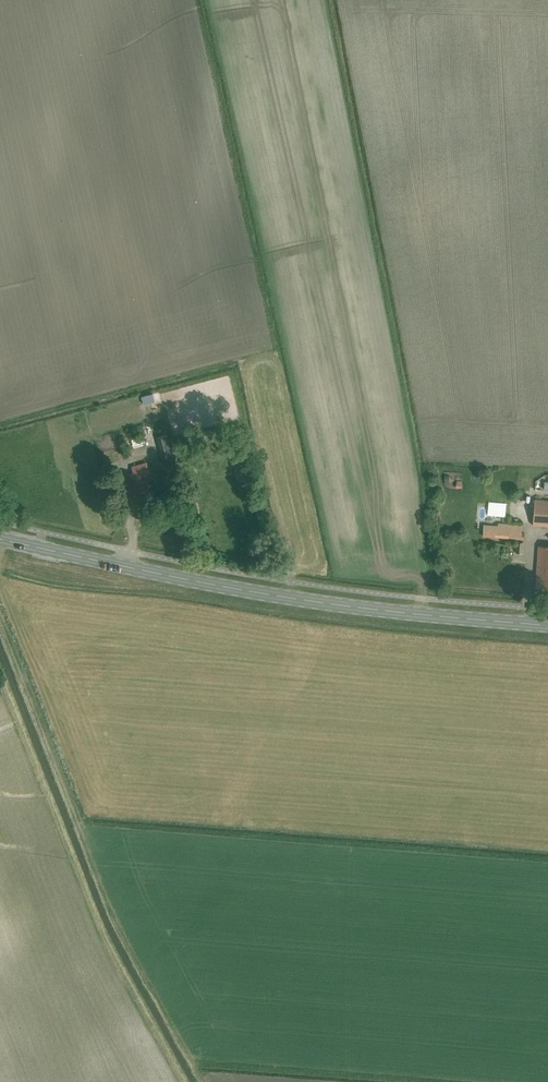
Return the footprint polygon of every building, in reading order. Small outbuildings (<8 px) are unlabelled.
[(168,448),(165,436),(157,437),(162,460),(172,457),(170,447),(168,448)] [(151,478),(147,463),(132,467),(134,473),(125,475),(134,503),(152,498),(147,479),(151,478)] [(535,498),(533,525),(547,526),(547,499),(535,498)] [(484,523),(483,538),(524,540),(525,533),(521,533),(521,525),(484,523)] [(539,546),(536,587),(547,588),(547,547),(539,546)]
